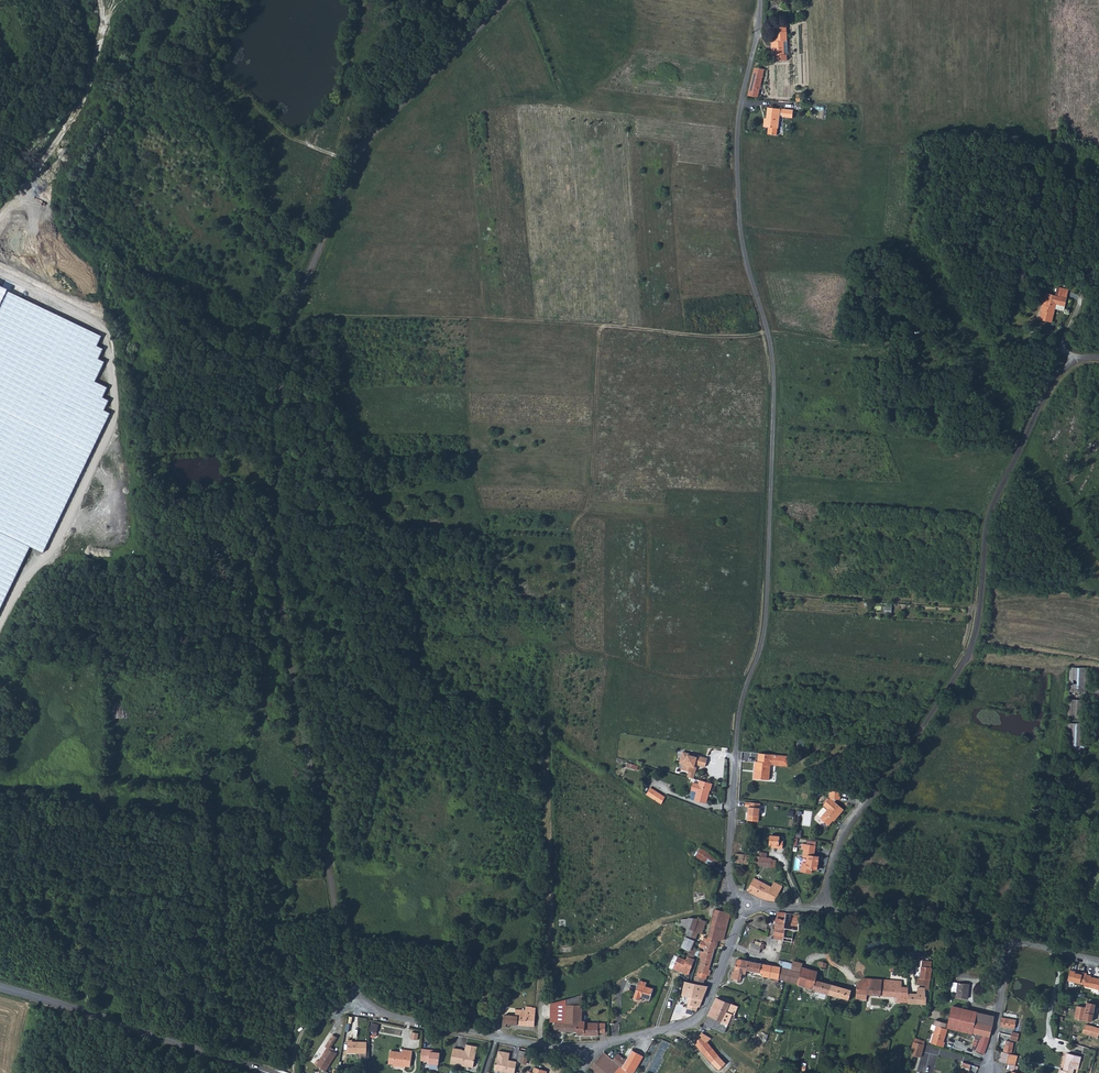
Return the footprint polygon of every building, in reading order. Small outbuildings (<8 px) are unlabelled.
[(772,40),(772,55),(783,54),(783,40),(786,40),(785,30),(785,26),(774,26),(774,32),(773,32),(773,36),(773,40),(772,40)] [(754,67),(747,95),(757,96),(764,69),(754,67)] [(767,127),(766,133),(775,134),(776,128),(776,127),(778,115),(781,115),(781,116),(791,117),(792,110),(782,109),(781,112),(778,111),(778,108),(767,107),(766,114),(765,120),(763,120),(763,126),(767,127)] [(30,546),(43,552),(109,414),(103,411),(108,401),(102,398),(107,388),(94,382),(104,362),(98,359),(102,349),(96,346),(101,336),(8,292),(0,308),(0,610),(30,546)] [(1043,305),(1040,320),(1051,323),(1056,304),(1065,306),(1067,298),(1047,294),(1044,305),(1043,305)] [(1065,750),(1082,750),(1083,740),(1086,667),(1069,667),(1067,727),(1065,750)] [(1098,741),(1098,686),(1093,686),(1091,741),(1098,741)] [(1083,740),(1082,750),(1091,747),(1097,747),(1098,741),(1091,741),(1083,740)] [(680,757),(678,764),(681,765),(680,771),(687,773),(686,778),(692,779),(693,774),(695,768),(693,768),(694,765),(704,768),(705,764),(706,760),(695,757),(695,758),(688,756),(688,755),(681,753),(680,757)] [(754,763),(753,780),(759,781),(766,781),(766,766),(769,766),(788,768),(789,757),(765,756),(765,759),(757,759),(757,763),(754,763)] [(711,784),(698,781),(697,785),(692,784),(690,791),(695,793),(693,801),(696,802),(705,804),(706,801),(707,798),(708,795),(706,794),(707,791),(709,791),(711,784)] [(660,805),(664,798),(650,789),(645,796),(647,797),(654,801),(660,805)] [(827,809),(819,818),(828,826),(834,819),(835,819),(839,814),(843,809),(829,798),(822,805),(827,809)] [(759,804),(744,803),(744,808),(747,808),(747,814),(747,821),(758,822),(759,804)] [(779,837),(770,836),(768,845),(771,846),(771,848),(776,848),(782,849),(783,841),(779,841),(779,837)] [(736,843),(735,848),(758,852),(759,846),(736,843)] [(810,869),(817,870),(819,857),(813,856),(815,846),(801,844),(801,849),(803,849),(802,857),(806,858),(804,869),(810,869)] [(696,847),(694,850),(696,852),(698,853),(702,856),(712,862),(714,858),(704,852),(700,849),(696,847)] [(734,855),(733,863),(758,866),(759,857),(757,857),(758,852),(735,848),(734,855)] [(693,851),(689,857),(691,858),(707,870),(712,872),(718,875),(719,872),(714,869),(709,866),(710,865),(694,855),(696,852),(694,850),(693,851)] [(694,855),(710,865),(712,862),(702,856),(698,853),(696,852),(694,855)] [(770,868),(770,867),(771,859),(759,857),(758,866),(770,868)] [(753,878),(747,891),(755,895),(764,899),(771,888),(753,878)] [(771,888),(764,899),(774,900),(782,887),(774,883),(771,888)] [(727,923),(730,913),(715,909),(714,913),(713,917),(711,923),(707,938),(704,937),(703,941),(701,947),(701,948),(705,949),(704,952),(700,951),(698,957),(702,958),(701,961),(697,976),(695,976),(693,983),(703,986),(704,979),(705,979),(707,975),(708,976),(710,970),(708,970),(713,954),(718,938),(723,940),(727,923)] [(785,913),(777,913),(777,915),(776,917),(775,928),(780,929),(784,929),(785,913)] [(784,929),(782,940),(782,943),(787,944),(791,944),(793,932),(794,931),(797,932),(798,922),(799,915),(785,913),(784,929)] [(679,922),(675,922),(675,926),(684,927),(681,932),(687,934),(685,938),(681,948),(690,951),(691,947),(692,946),(697,934),(697,932),(701,934),(703,931),(706,921),(698,919),(688,918),(688,919),(680,920),(679,922)] [(741,936),(761,943),(764,935),(744,928),(741,936)] [(775,928),(774,930),(773,939),(782,940),(784,929),(780,929),(775,928)] [(764,944),(761,943),(760,946),(752,943),(751,945),(748,944),(746,948),(749,949),(749,950),(758,954),(760,949),(762,950),(764,944)] [(690,951),(687,957),(685,960),(681,959),(677,957),(672,969),(687,975),(694,959),(693,958),(697,949),(691,947),(690,951)] [(732,970),(732,971),(741,973),(741,972),(745,973),(746,970),(753,972),(752,974),(752,976),(760,978),(761,976),(778,980),(779,974),(779,967),(757,962),(742,959),(737,958),(734,971),(732,970)] [(779,974),(778,980),(781,980),(805,987),(828,994),(831,984),(820,981),(823,967),(821,967),(822,962),(819,961),(819,962),(816,962),(813,970),(801,966),(802,963),(800,963),(793,961),(792,963),(791,969),(779,967),(779,974)] [(780,961),(779,967),(791,969),(792,963),(784,962),(780,961)] [(916,993),(908,993),(907,1003),(907,1004),(925,1004),(925,997),(925,990),(928,990),(930,974),(930,968),(929,967),(920,967),(920,973),(917,973),(916,993)] [(1090,976),(1091,975),(1086,974),(1086,973),(1084,972),(1082,972),(1082,973),(1070,970),(1068,980),(1084,984),(1084,985),(1098,989),(1098,978),(1090,976)] [(681,995),(689,997),(692,983),(689,982),(684,980),(681,995)] [(637,985),(634,999),(637,1000),(639,1000),(640,997),(650,999),(653,989),(644,987),(646,983),(638,981),(637,985)] [(687,1008),(695,1011),(696,1011),(697,1007),(699,1007),(705,991),(707,987),(703,986),(693,983),(692,983),(689,997),(687,1008)] [(956,993),(956,997),(966,999),(968,984),(957,983),(956,993)] [(831,984),(828,994),(835,996),(848,1000),(851,991),(831,984)] [(896,1003),(906,1003),(907,1003),(908,993),(907,993),(907,987),(900,986),(869,984),(857,984),(856,999),(865,1000),(866,994),(872,995),(896,997),(896,1003)] [(566,1000),(566,1006),(581,1006),(582,995),(566,1000)] [(708,1015),(707,1016),(708,1016),(716,1020),(715,1021),(718,1022),(727,1025),(728,1026),(729,1025),(730,1026),(734,1017),(734,1016),(736,1010),(728,1007),(729,1004),(721,1001),(716,998),(712,1006),(708,1015)] [(1077,1006),(1074,1018),(1091,1022),(1092,1016),(1095,1004),(1091,1003),(1086,1003),(1085,1007),(1077,1006)] [(566,1013),(565,1013),(565,1022),(562,1022),(562,1032),(564,1032),(564,1031),(568,1032),(568,1023),(581,1023),(581,1022),(587,1022),(587,1021),(581,1021),(581,1008),(581,1006),(566,1006),(566,1009),(566,1013)] [(976,1012),(952,1006),(947,1028),(971,1034),(971,1033),(974,1022),(976,1012)] [(515,1010),(515,1016),(517,1016),(517,1020),(517,1025),(525,1026),(533,1026),(535,1008),(531,1008),(531,1007),(525,1007),(525,1011),(515,1010)] [(992,1026),(994,1016),(990,1015),(985,1014),(976,1012),(974,1022),(992,1026)] [(565,1022),(565,1013),(554,1013),(553,1032),(562,1032),(562,1022),(565,1022)] [(504,1015),(502,1024),(506,1024),(517,1025),(517,1020),(517,1016),(515,1016),(504,1015)] [(704,1025),(715,1029),(718,1022),(715,1021),(716,1020),(708,1016),(704,1025)] [(1016,1021),(1002,1018),(1000,1026),(1014,1029),(1016,1021)] [(564,1031),(564,1032),(583,1033),(583,1035),(591,1035),(598,1035),(598,1032),(604,1033),(604,1023),(591,1023),(587,1023),(587,1022),(581,1022),(581,1023),(568,1023),(568,1032),(564,1031)] [(718,1022),(715,1029),(718,1030),(725,1033),(728,1026),(727,1025),(718,1022)] [(992,1026),(974,1022),(971,1033),(981,1036),(977,1047),(975,1050),(983,1054),(989,1037),(992,1026)] [(373,1023),(371,1031),(374,1032),(374,1037),(378,1038),(380,1024),(373,1023)] [(1097,1038),(1098,1032),(1098,1028),(1095,1027),(1084,1025),(1082,1033),(1084,1034),(1097,1038)] [(931,1040),(930,1043),(943,1047),(943,1045),(944,1042),(943,1042),(947,1029),(936,1026),(931,1040)] [(768,1043),(770,1033),(755,1030),(752,1046),(764,1048),(765,1042),(768,1043)] [(1017,1037),(1018,1033),(1011,1032),(1010,1039),(1016,1040),(1017,1037)] [(701,1037),(696,1042),(695,1043),(706,1057),(711,1063),(718,1056),(707,1042),(710,1039),(702,1033),(701,1034),(699,1035),(701,1037)] [(316,1061),(314,1064),(319,1068),(325,1071),(327,1068),(331,1061),(335,1054),(329,1050),(334,1041),(336,1038),(331,1035),(327,1042),(324,1047),(325,1048),(317,1061),(316,1061)] [(347,1054),(367,1053),(367,1042),(359,1042),(352,1042),(352,1041),(347,1041),(347,1054)] [(1005,1041),(1003,1052),(1010,1054),(1013,1042),(1005,1041)] [(453,1057),(450,1056),(449,1061),(449,1062),(457,1064),(459,1062),(463,1063),(465,1065),(472,1067),(475,1050),(476,1045),(465,1043),(463,1053),(460,1052),(461,1049),(455,1047),(453,1057)] [(910,1054),(909,1060),(920,1062),(924,1046),(915,1044),(912,1044),(910,1054)] [(389,1055),(388,1061),(391,1062),(409,1065),(412,1050),(403,1048),(402,1051),(391,1049),(389,1055)] [(421,1049),(420,1061),(428,1061),(428,1063),(436,1064),(437,1062),(437,1052),(429,1052),(429,1050),(425,1049),(421,1049)] [(516,1061),(511,1060),(511,1061),(507,1060),(508,1059),(509,1052),(499,1050),(497,1056),(496,1056),(493,1069),(506,1072),(514,1072),(516,1061)] [(642,1060),(635,1055),(631,1052),(625,1062),(619,1057),(614,1062),(611,1065),(608,1069),(604,1072),(634,1072),(642,1060)] [(1001,1052),(999,1061),(1007,1063),(1010,1064),(1011,1065),(1014,1054),(1010,1054),(1003,1052),(1001,1052)] [(1059,1072),(1072,1072),(1074,1068),(1078,1069),(1081,1055),(1070,1053),(1067,1052),(1065,1059),(1063,1066),(1062,1069),(1060,1068),(1059,1072)] [(602,1056),(611,1065),(614,1062),(612,1061),(604,1053),(602,1056)] [(588,1069),(591,1071),(592,1072),(604,1072),(608,1069),(611,1065),(602,1056),(600,1055),(594,1063),(590,1068),(588,1069)] [(718,1056),(711,1063),(717,1069),(722,1066),(725,1063),(718,1056)]
